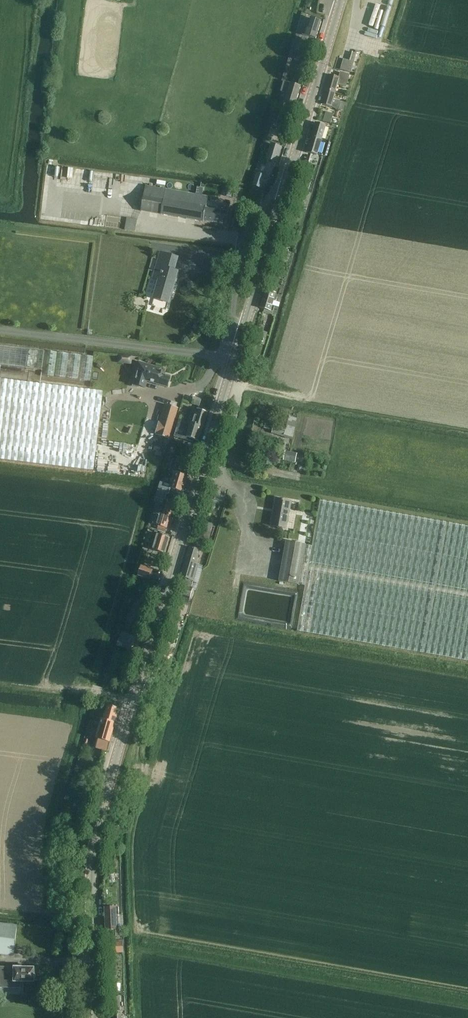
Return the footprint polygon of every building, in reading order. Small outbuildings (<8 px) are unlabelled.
[(316,38),(321,21),(311,18),(307,30),(303,29),(302,34),(316,38)] [(292,44),(290,49),(291,49),(293,50),(296,51),(302,53),(305,44),(299,42),(295,40),(293,40),(292,44)] [(351,73),(356,54),(352,53),(350,61),(343,59),(343,62),(338,60),(335,69),(340,71),(341,70),(351,73)] [(325,89),(335,92),(337,85),(346,87),(349,74),(340,72),(338,77),(329,75),(325,89)] [(295,105),(300,87),(290,84),(286,97),(284,97),(283,101),(285,102),(295,105)] [(333,100),(335,92),(325,89),(321,104),(336,108),(339,109),(341,102),(333,100)] [(281,126),(285,114),(276,111),(272,123),(281,126)] [(323,121),(331,123),(333,114),(325,112),(323,121)] [(311,137),(310,137),(321,141),(326,127),(326,126),(324,125),(315,123),(311,137)] [(310,137),(306,152),(309,153),(317,156),(317,155),(322,156),(325,157),(329,143),(321,141),(310,137)] [(277,163),(282,148),(271,144),(266,159),(277,163)] [(257,174),(253,186),(262,189),(266,177),(257,174)] [(216,210),(205,208),(207,197),(145,186),(141,211),(161,214),(160,215),(202,222),(203,220),(226,224),(228,212),(229,205),(217,203),(216,210)] [(295,207),(302,209),(304,200),(298,198),(295,207)] [(136,232),(137,220),(128,219),(126,230),(136,232)] [(168,303),(170,297),(178,271),(173,270),(177,257),(160,252),(152,277),(158,279),(152,298),(168,303)] [(275,301),(276,300),(277,297),(277,295),(275,295),(275,294),(264,290),(259,307),(264,309),(263,312),(271,315),(274,307),(271,306),(273,301),(275,301)] [(259,330),(255,342),(264,345),(267,333),(259,330)] [(40,370),(41,370),(40,375),(89,381),(93,357),(0,346),(0,365),(40,370)] [(117,363),(131,364),(131,356),(118,354),(117,363)] [(137,362),(131,384),(145,388),(146,381),(166,387),(166,386),(169,377),(164,375),(164,374),(159,372),(160,368),(137,362)] [(92,471),(102,391),(0,379),(0,460),(92,471)] [(199,406),(201,400),(193,397),(192,397),(191,404),(199,406)] [(168,440),(177,408),(163,404),(158,423),(161,424),(157,438),(168,440)] [(188,422),(202,427),(206,413),(193,408),(188,422)] [(293,438),(297,419),(290,417),(288,424),(276,420),(272,432),(272,434),(283,437),(284,436),(293,438)] [(202,427),(188,422),(178,419),(175,429),(184,431),(182,438),(189,441),(190,438),(198,440),(202,427)] [(162,453),(165,444),(155,441),(153,451),(162,453)] [(285,451),(283,461),(295,463),(297,454),(285,451)] [(169,458),(167,464),(173,467),(176,460),(169,458)] [(172,480),(171,486),(170,488),(182,492),(187,476),(175,473),(172,480)] [(170,488),(171,486),(162,483),(160,483),(155,500),(163,503),(163,504),(157,501),(153,514),(156,515),(153,524),(157,525),(165,528),(173,503),(164,501),(166,494),(168,494),(170,488)] [(213,495),(212,499),(218,501),(218,500),(223,502),(226,492),(224,491),(221,490),(221,489),(216,487),(213,495)] [(286,529),(291,501),(276,499),(271,526),(286,529)] [(320,500),(312,546),(306,545),(306,544),(286,541),(279,581),(298,585),(305,586),(297,631),(467,661),(467,526),(320,500)] [(201,528),(197,540),(208,544),(211,532),(211,531),(213,526),(203,523),(201,528)] [(164,553),(169,538),(157,534),(152,549),(164,553)] [(189,547),(185,561),(195,564),(199,550),(200,548),(194,546),(193,549),(189,547)] [(180,597),(178,603),(187,606),(189,599),(193,587),(191,587),(193,580),(195,572),(197,564),(195,564),(185,561),(180,576),(186,578),(184,585),(180,597)] [(150,580),(153,569),(141,566),(139,577),(150,580)] [(175,605),(169,623),(174,625),(176,625),(178,620),(175,620),(177,614),(179,607),(175,605)] [(169,625),(164,643),(170,645),(175,627),(169,625)] [(136,653),(141,640),(121,632),(116,646),(136,653)] [(107,751),(119,709),(107,706),(103,720),(101,720),(96,739),(98,739),(96,748),(107,751)] [(87,735),(94,736),(96,729),(90,727),(87,735)] [(107,908),(104,908),(105,916),(105,931),(111,930),(111,931),(111,938),(115,937),(115,931),(115,930),(116,930),(116,927),(115,915),(118,915),(118,907),(115,907),(107,908)] [(16,926),(0,924),(0,955),(13,956),(16,926)] [(121,942),(110,942),(110,954),(123,953),(123,945),(122,942),(121,942)] [(0,967),(0,988),(20,989),(20,982),(34,982),(34,981),(35,979),(34,972),(34,968),(22,968),(22,967),(13,967),(0,967)]
